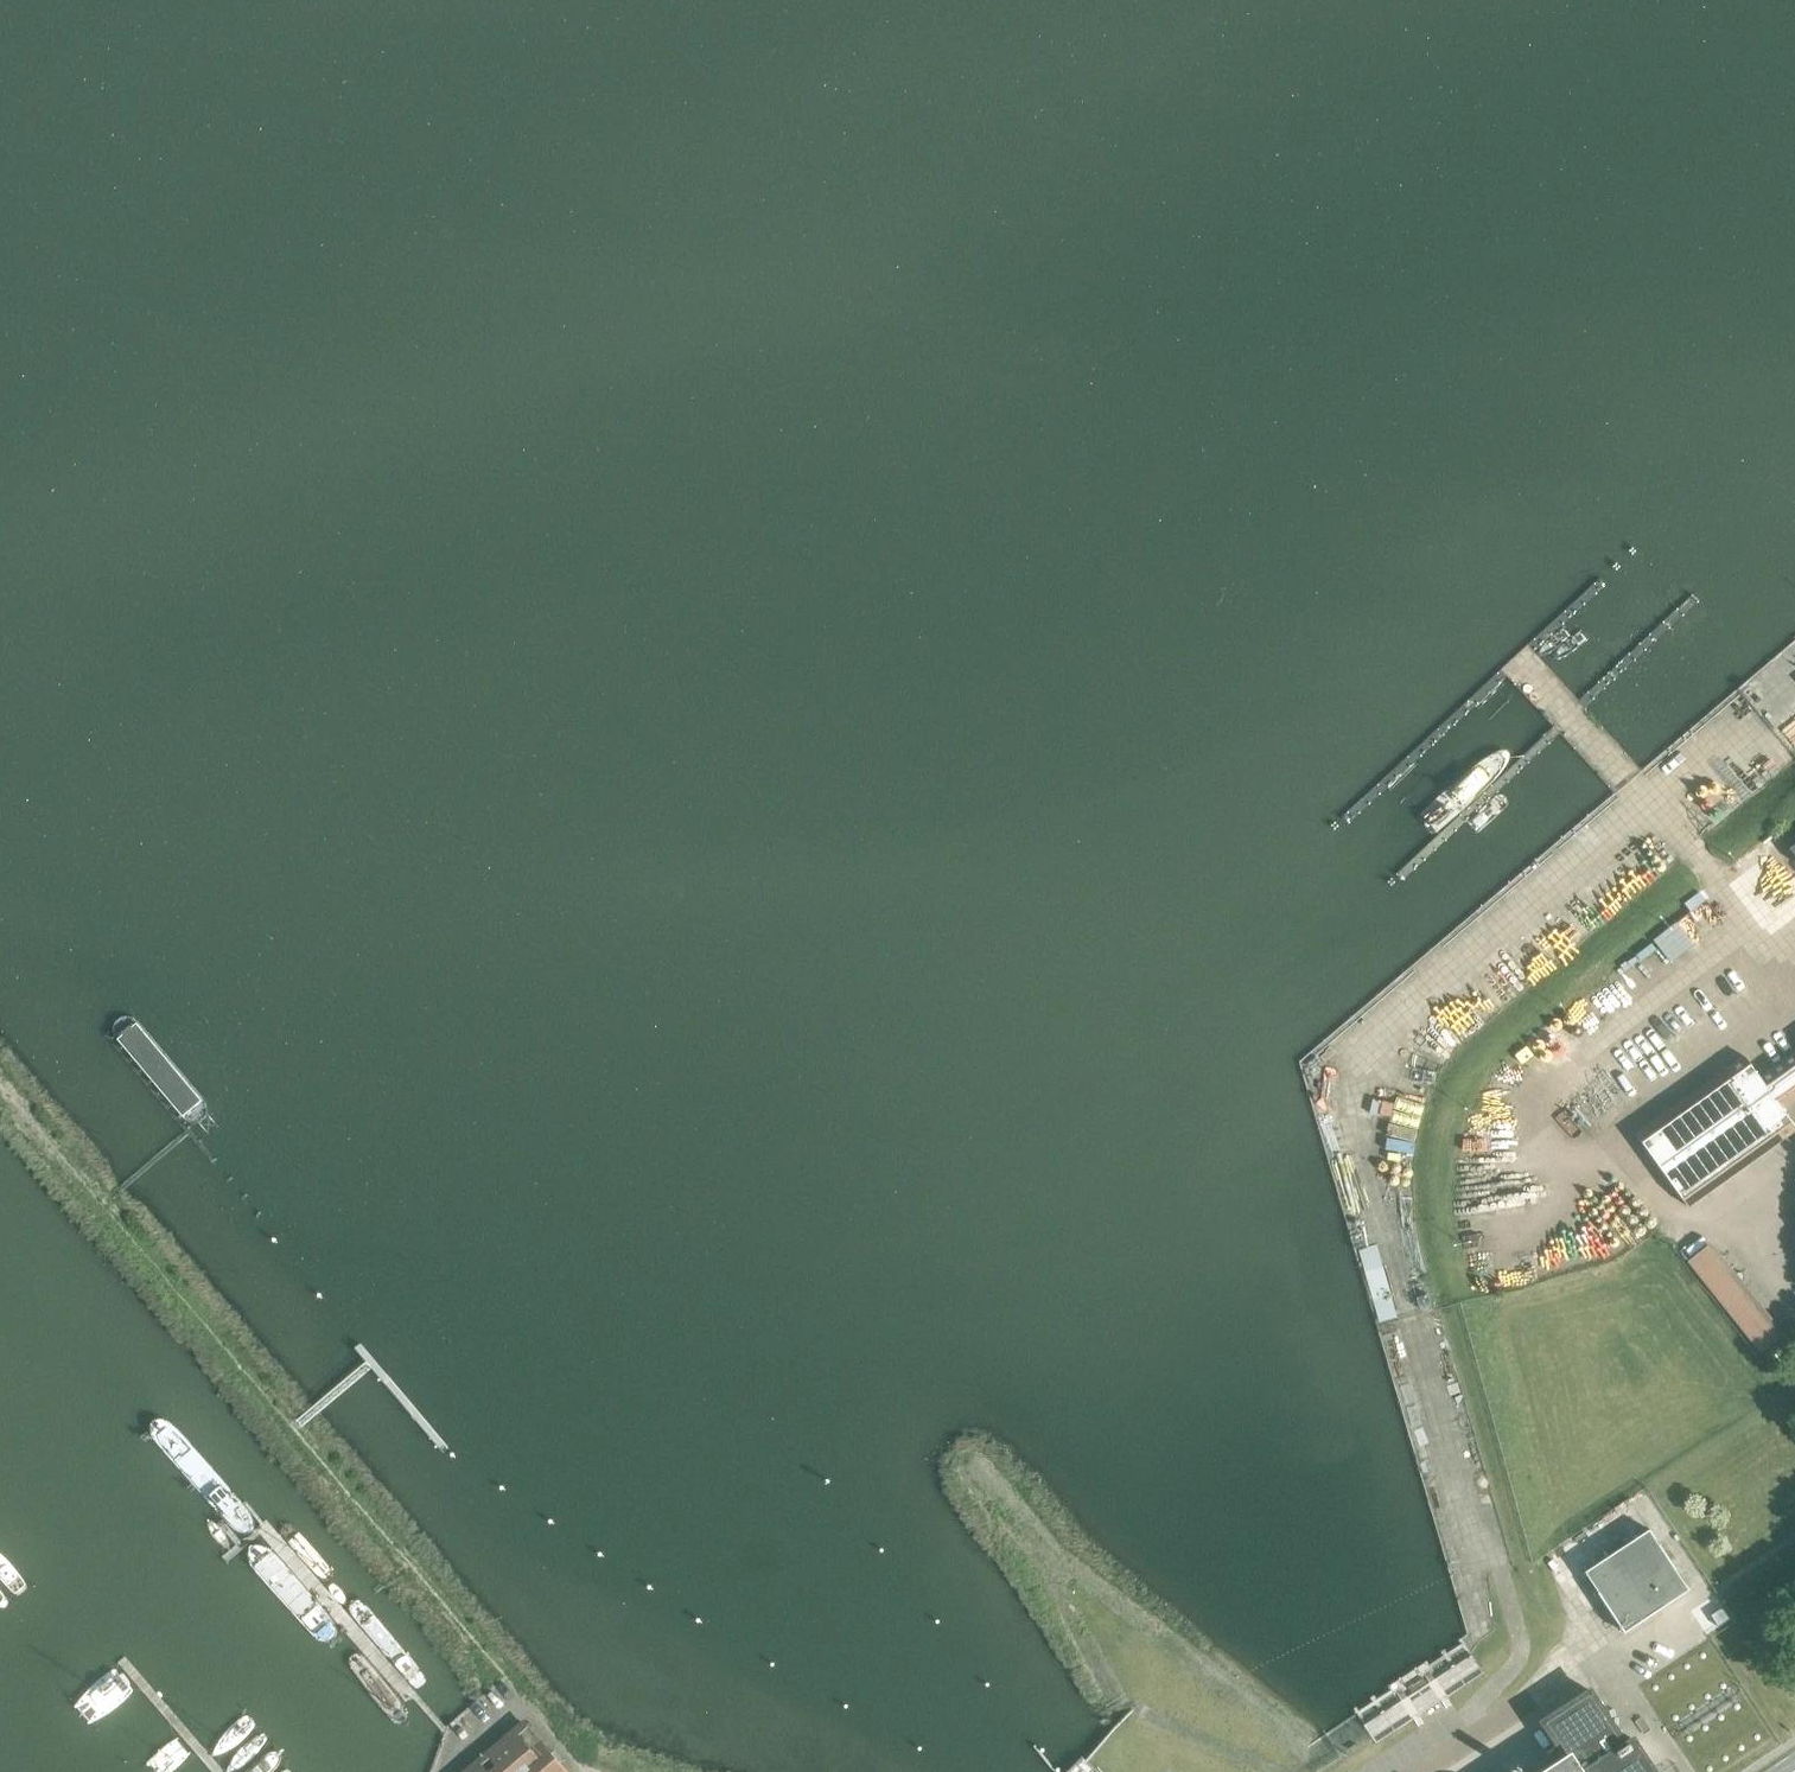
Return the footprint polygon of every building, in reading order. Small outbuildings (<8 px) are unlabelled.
[(1766,931),(1794,909),(1794,871),(1784,880),(1766,856),(1730,884),(1766,931)] [(1760,1079),(1745,1057),(1636,1135),(1688,1208),(1794,1132),(1794,1127),(1782,1109),(1794,1099),(1794,1054),(1760,1079)] [(1689,1263),(1761,1355),(1778,1341),(1706,1249),(1689,1263)] [(158,1410),(136,1427),(241,1542),(259,1526),(158,1410)] [(1577,1578),(1615,1641),(1680,1597),(1640,1536),(1577,1578)] [(1633,1739),(1625,1744),(1590,1691),(1543,1722),(1568,1760),(1551,1771),(1548,1768),(1543,1771),(1654,1771),(1633,1739)] [(523,1723),(466,1771),(565,1771),(523,1723)]
